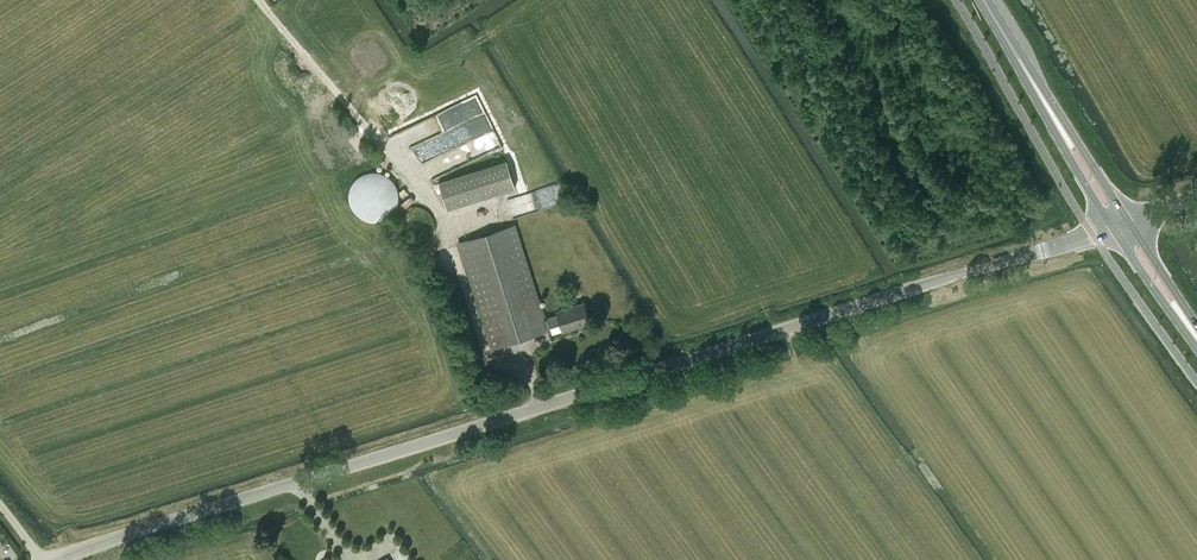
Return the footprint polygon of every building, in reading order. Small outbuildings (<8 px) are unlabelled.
[(480,117),(441,134),(448,150),(487,133),(480,117)] [(448,209),(516,188),(507,159),(439,181),(448,209)] [(394,181),(384,171),(370,169),(358,175),(347,192),(351,206),(362,218),(380,220),(390,216),(398,202),(397,189),(394,181)] [(559,183),(506,198),(511,215),(564,201),(559,183)] [(459,242),(492,348),(549,330),(548,328),(545,318),(515,224),(459,242)] [(545,318),(548,328),(562,324),(564,330),(590,322),(584,303),(558,311),(559,314),(545,318)]
